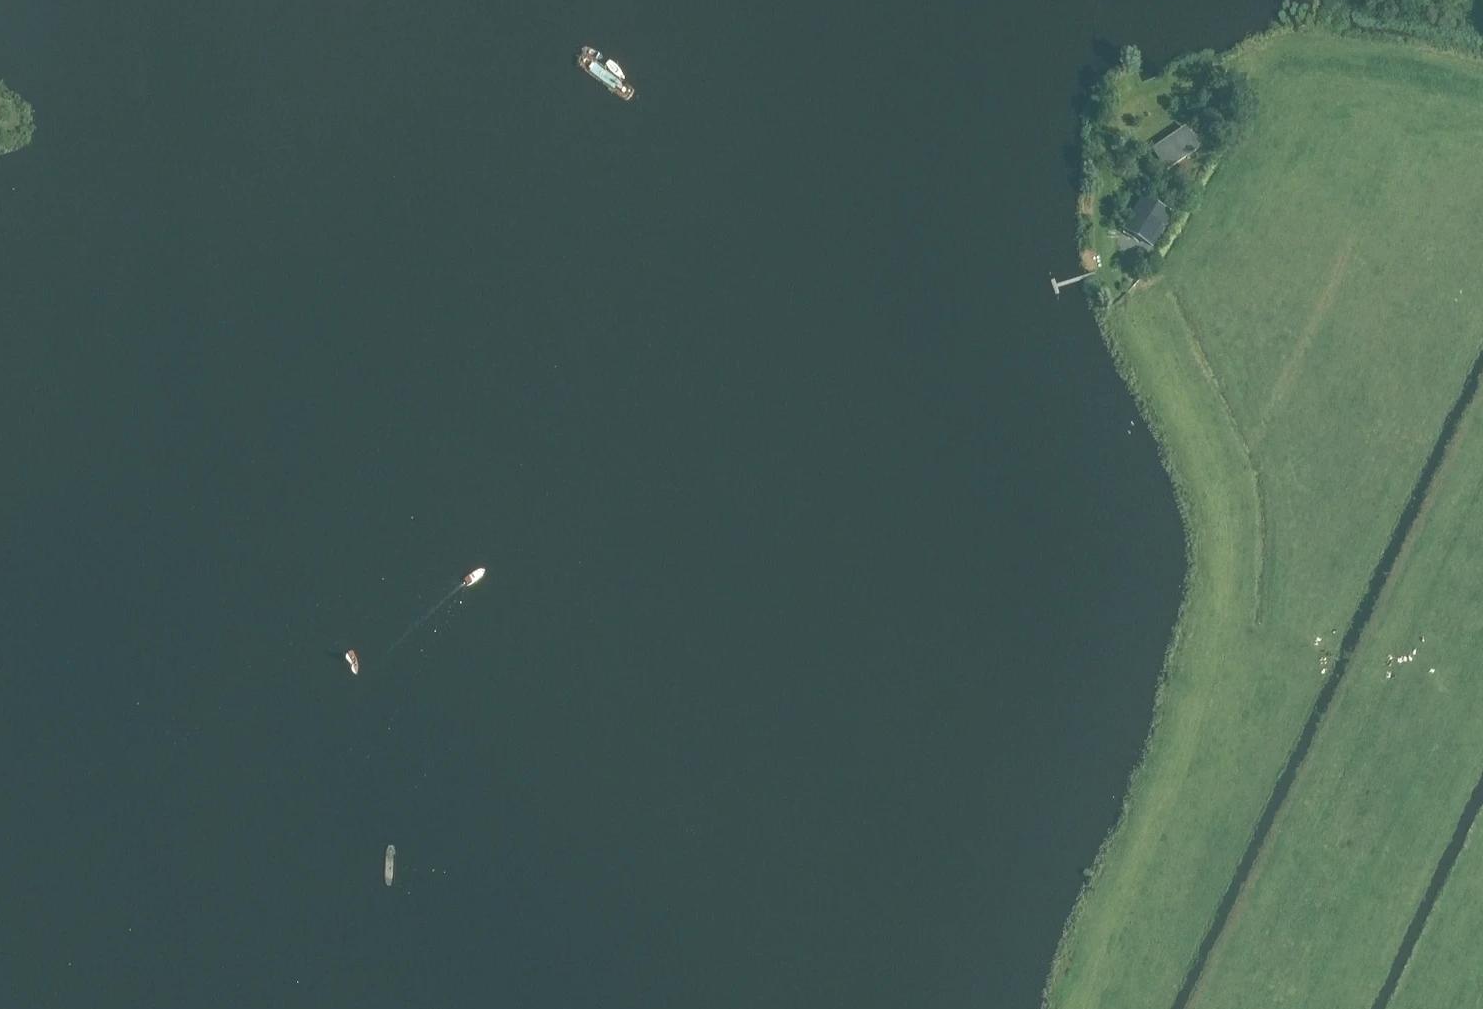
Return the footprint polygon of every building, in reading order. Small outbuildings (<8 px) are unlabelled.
[(1186,128),(1153,151),(1160,162),(1166,172),(1201,148),(1186,128)] [(1170,217),(1143,201),(1131,220),(1141,226),(1135,236),(1152,246),(1170,217)]
